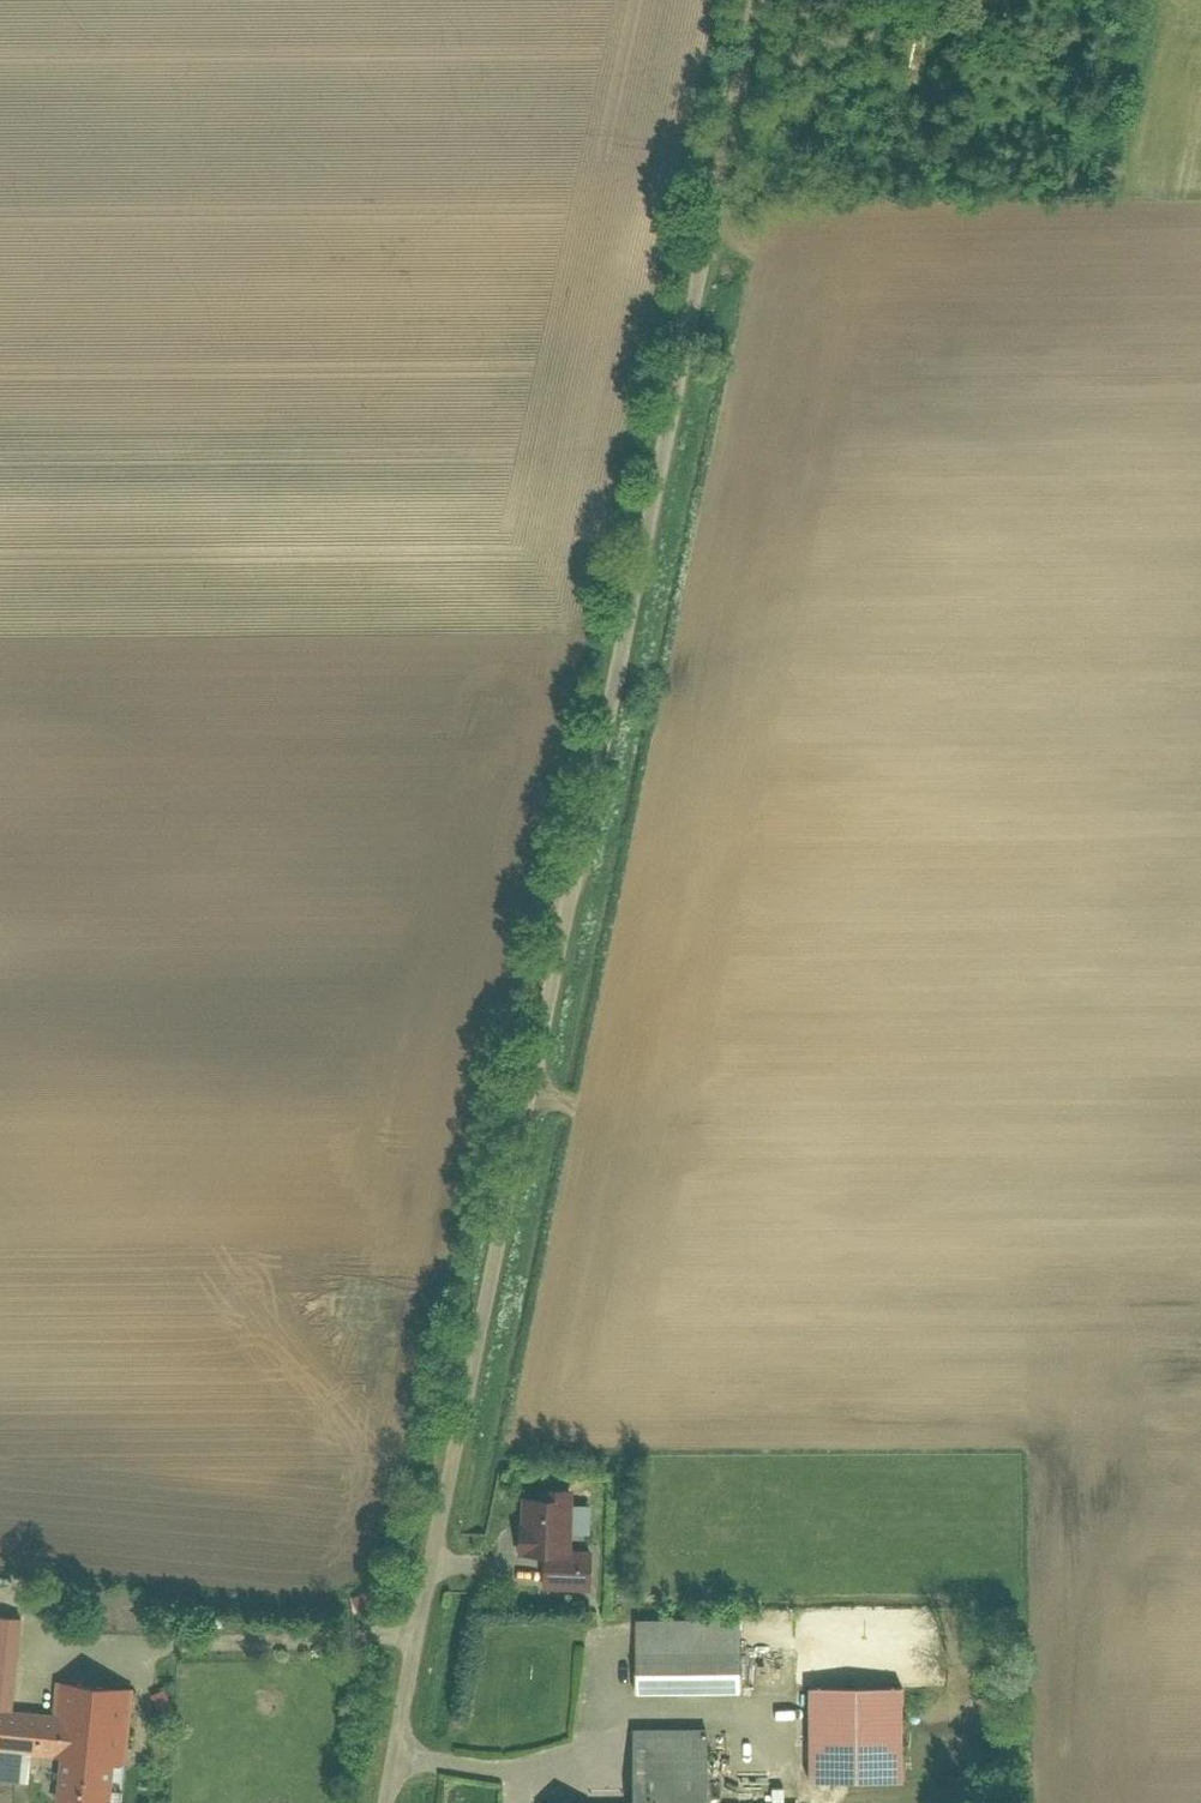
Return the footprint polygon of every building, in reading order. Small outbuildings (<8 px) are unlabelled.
[(543,1550),(543,1588),(589,1588),(589,1544),(571,1544),(571,1529),(591,1529),(591,1502),(570,1502),(570,1484),(542,1484),(542,1493),(522,1493),(522,1518),(517,1518),(517,1550),(543,1550)] [(29,1780),(32,1750),(54,1752),(50,1800),(79,1802),(123,1802),(134,1685),(57,1678),(54,1710),(11,1706),(20,1614),(0,1612),(0,1777),(29,1780)] [(635,1616),(636,1691),(741,1690),(739,1615),(635,1616)] [(902,1683),(805,1682),(805,1778),(902,1779),(902,1683)] [(706,1724),(627,1726),(628,1802),(707,1802),(706,1724)]
